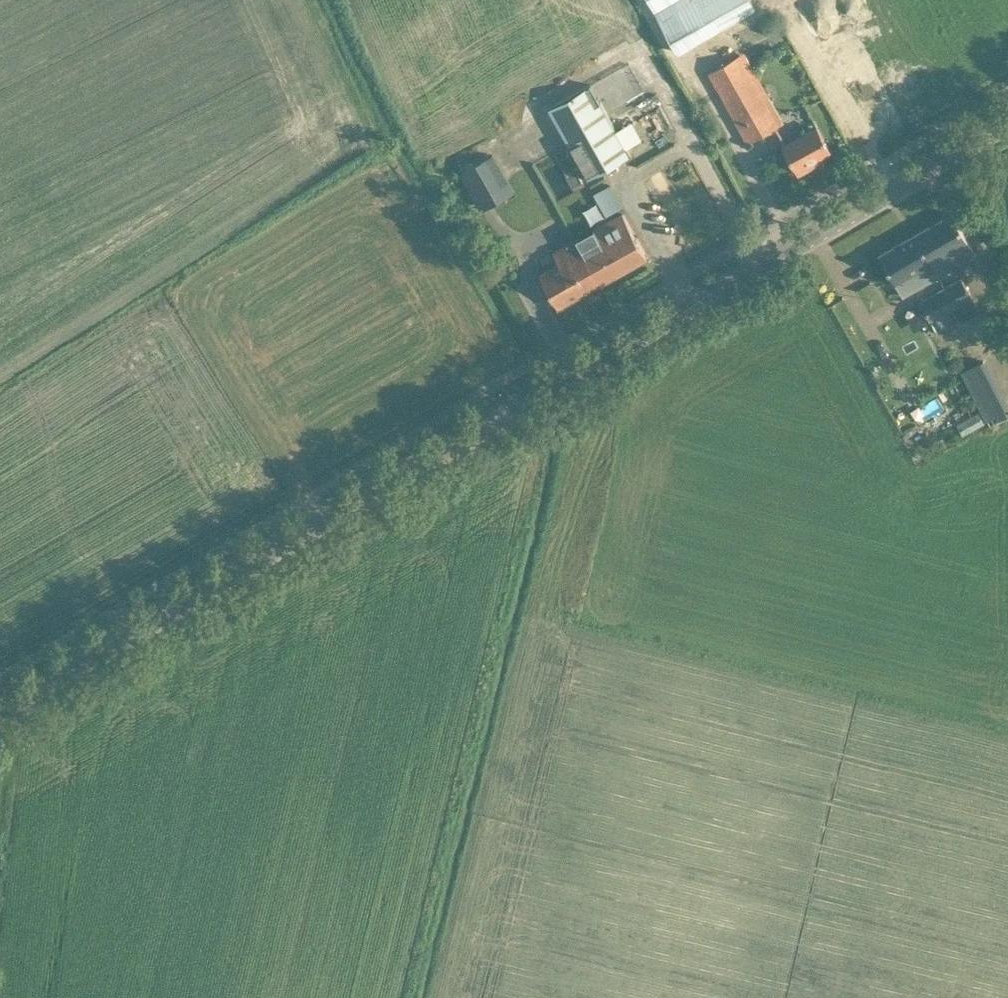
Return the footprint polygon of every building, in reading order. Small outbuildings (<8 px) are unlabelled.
[(755,6),(751,0),(647,0),(677,52),(755,6)] [(749,142),(781,123),(741,53),(709,71),(749,142)] [(611,119),(567,143),(588,179),(631,154),(611,119)] [(784,145),(789,154),(799,171),(812,164),(810,160),(830,149),(820,132),(817,127),(784,145)] [(480,210),(514,190),(493,153),(459,171),(480,210)] [(605,214),(623,204),(611,181),(593,191),(605,214)] [(952,212),(916,233),(940,274),(976,254),(952,212)] [(623,213),(576,239),(600,283),(647,257),(623,213)] [(879,254),(889,271),(896,283),(903,295),(940,274),(916,233),(879,254)] [(540,273),(549,289),(558,306),(600,283),(576,239),(553,252),(559,262),(540,273)] [(961,276),(940,288),(959,321),(979,309),(961,276)] [(959,321),(940,288),(918,300),(937,333),(959,321)] [(989,425),(1007,416),(1007,402),(986,358),(961,371),(989,425)]
